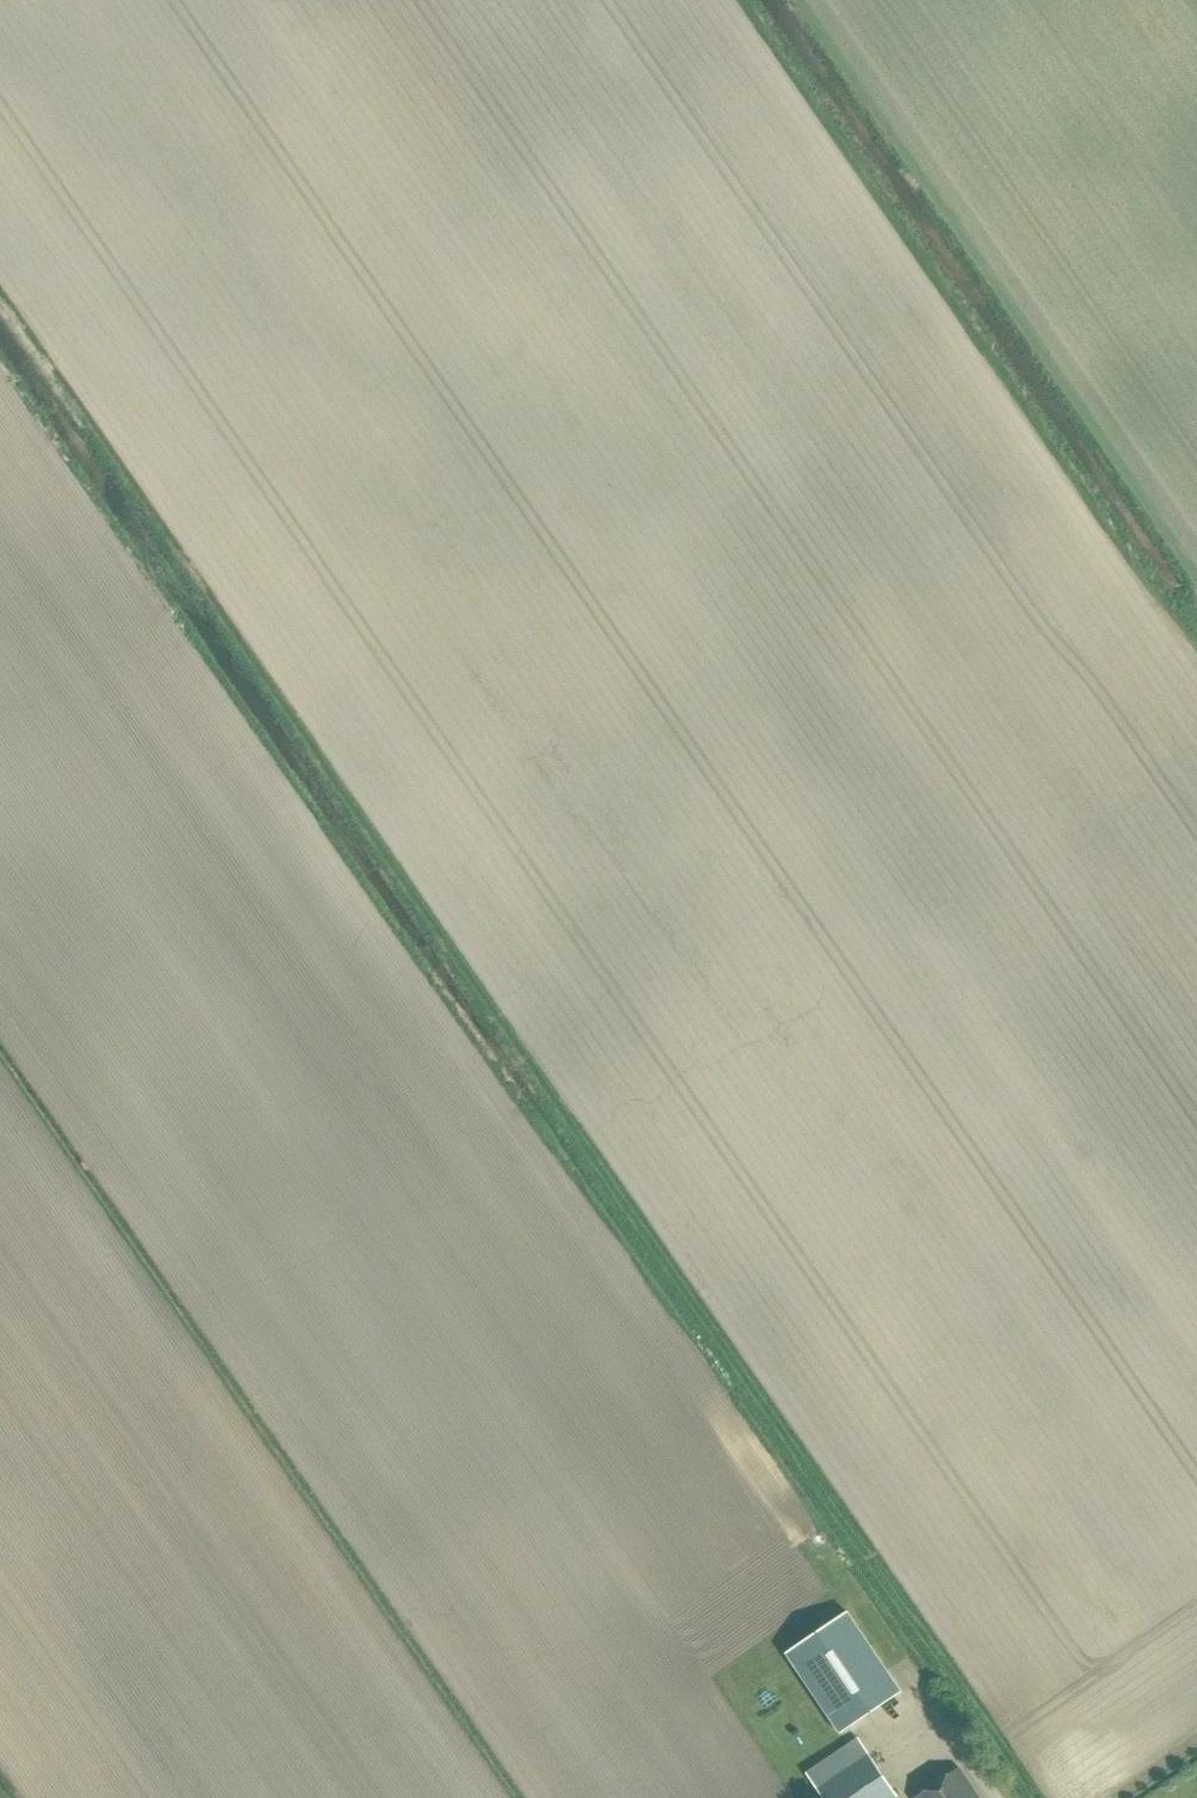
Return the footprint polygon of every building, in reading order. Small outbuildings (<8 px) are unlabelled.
[(848,1611),(787,1652),(841,1733),(902,1692),(848,1611)] [(817,1789),(823,1797),(894,1797),(898,1796),(869,1754),(817,1789)] [(913,1797),(914,1797),(980,1797),(959,1767),(913,1797)]
